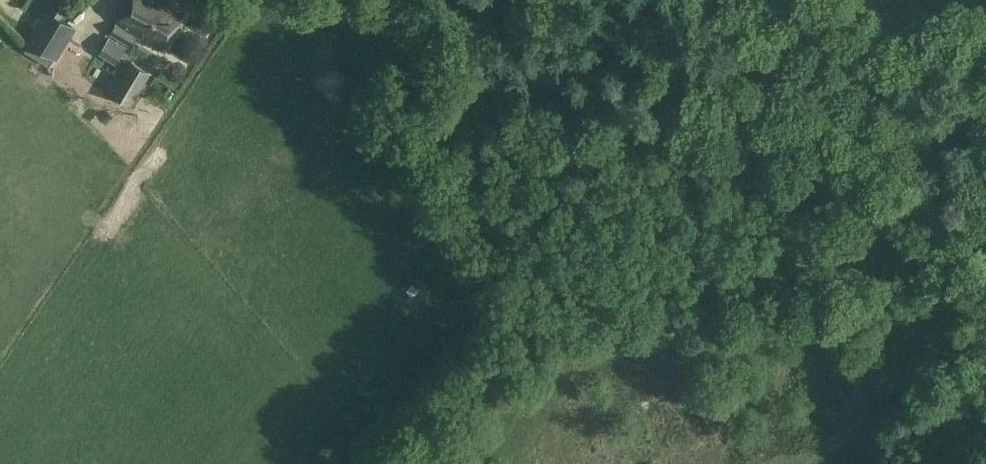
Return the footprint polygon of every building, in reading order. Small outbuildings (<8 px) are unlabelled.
[(163,0),(129,0),(116,22),(162,49),(184,12),(163,0)] [(213,9),(227,14),(231,4),(222,0),(217,0),(213,9)] [(30,42),(26,48),(51,63),(54,59),(56,60),(57,57),(58,57),(64,48),(77,27),(63,18),(66,12),(52,3),(48,9),(28,41),(30,42)] [(116,23),(110,32),(132,45),(137,36),(116,23)] [(132,105),(152,72),(131,60),(112,93),(132,105)] [(88,95),(103,101),(115,74),(100,67),(88,95)]
